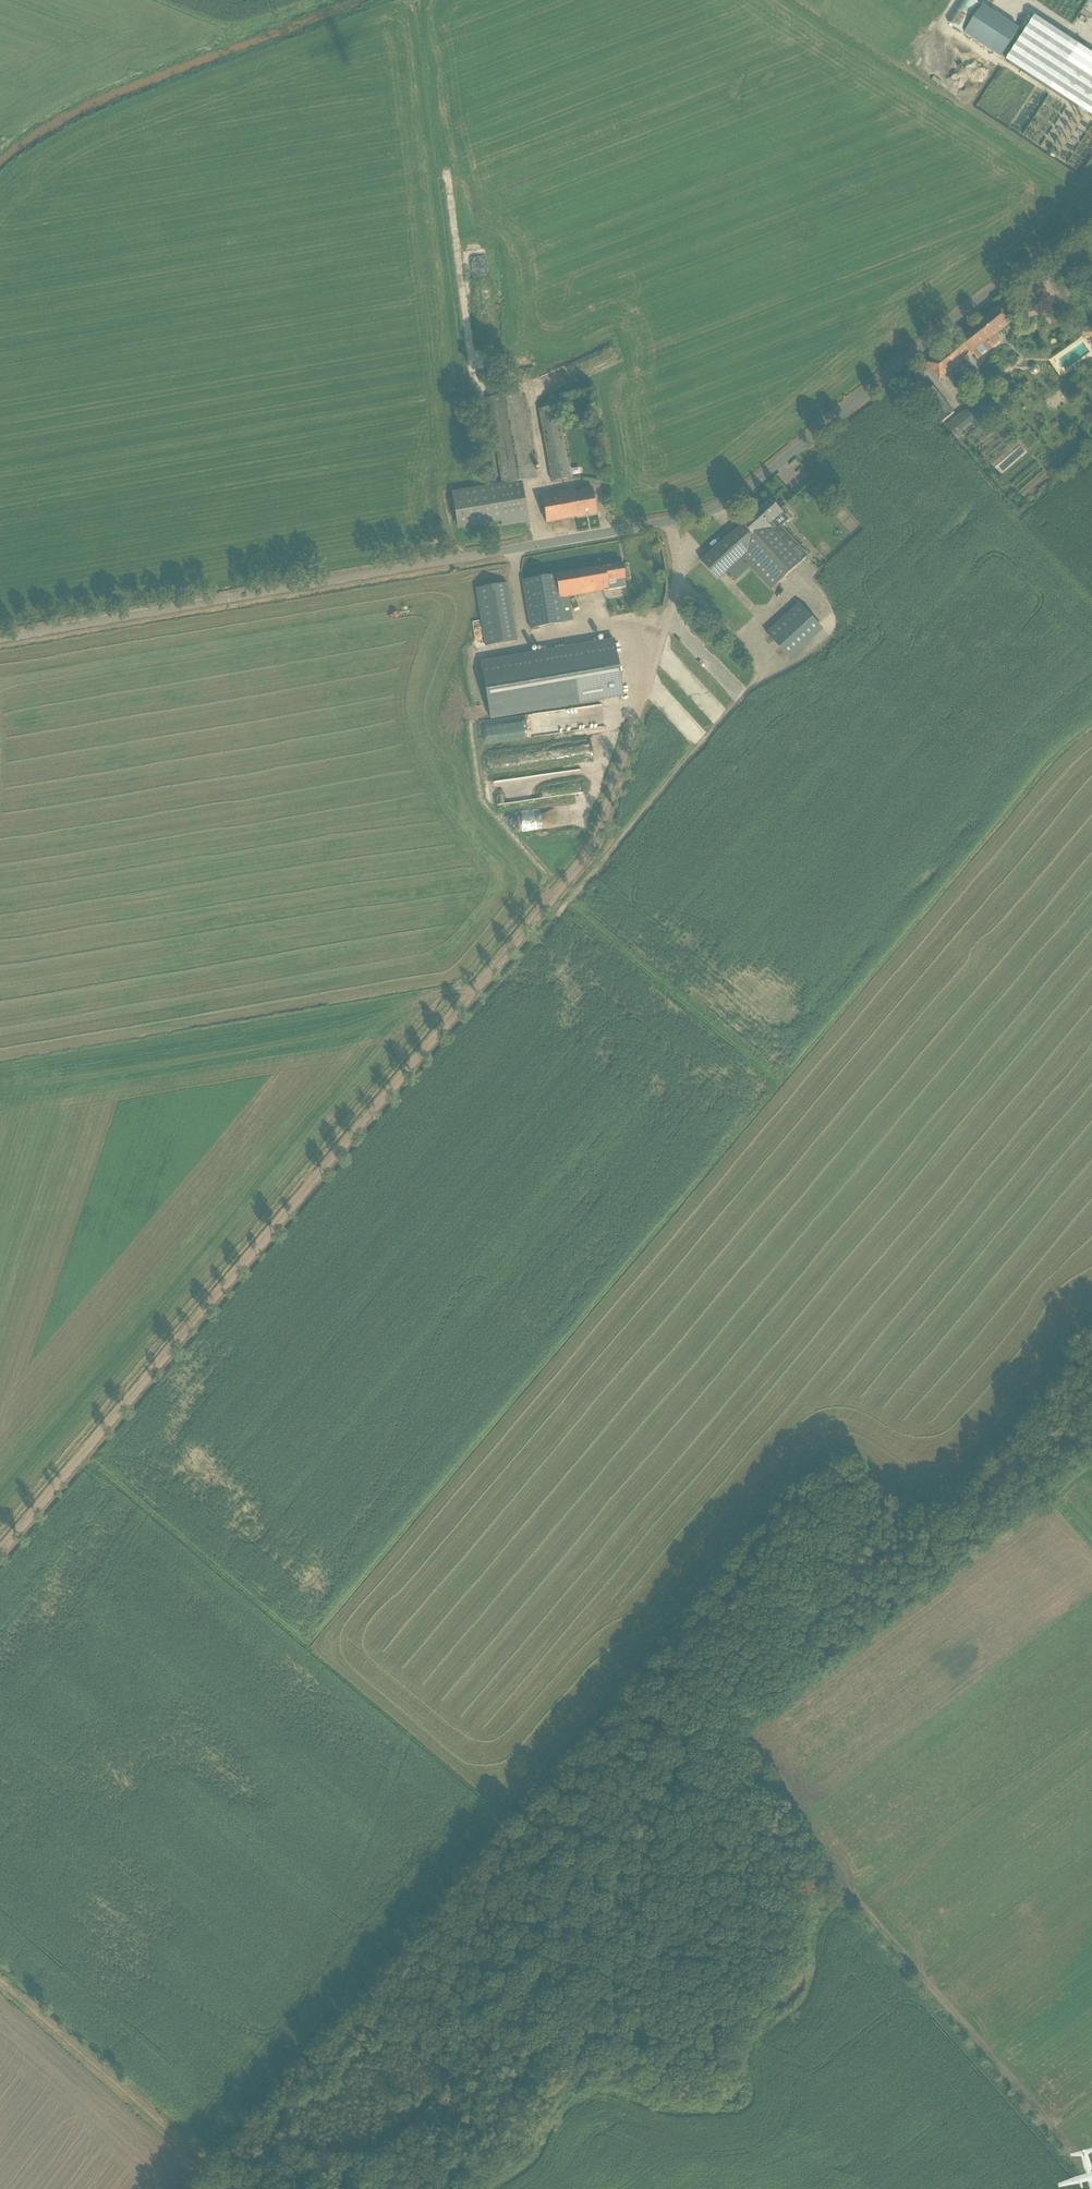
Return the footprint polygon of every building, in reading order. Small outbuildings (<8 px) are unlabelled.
[(946,21),(1001,57),(1019,29),(974,0),(960,0),(946,21)] [(1035,16),(1006,60),(1091,116),(1091,53),(1035,16)] [(994,336),(999,332),(1011,322),(999,307),(927,364),(940,379),(973,352),(979,359),(1000,343),(994,336)] [(452,492),(457,525),(501,518),(502,526),(528,522),(521,481),(536,478),(521,392),(488,398),(502,484),(452,492)] [(945,425),(957,439),(990,414),(979,400),(945,425)] [(539,409),(551,481),(571,478),(569,464),(568,464),(558,406),(539,409)] [(541,496),(546,522),(596,513),(592,487),(581,489),(582,496),(575,498),(573,490),(541,496)] [(788,549),(781,541),(786,536),(779,528),(788,519),(782,513),(783,512),(770,498),(743,524),(731,535),(730,535),(703,560),(719,578),(743,555),(773,588),(801,562),(799,559),(805,554),(794,543),(788,549)] [(564,623),(560,598),(603,591),(626,587),(624,579),(625,579),(622,564),(522,580),(530,629),(564,623)] [(475,588),(477,599),(485,646),(516,641),(507,583),(475,588)] [(766,634),(790,660),(823,630),(799,603),(766,634)] [(614,640),(480,663),(490,718),(623,695),(614,640)] [(500,717),(481,721),(485,740),(503,736),(503,733),(499,734),(498,730),(504,729),(503,722),(501,722),(500,717)]
